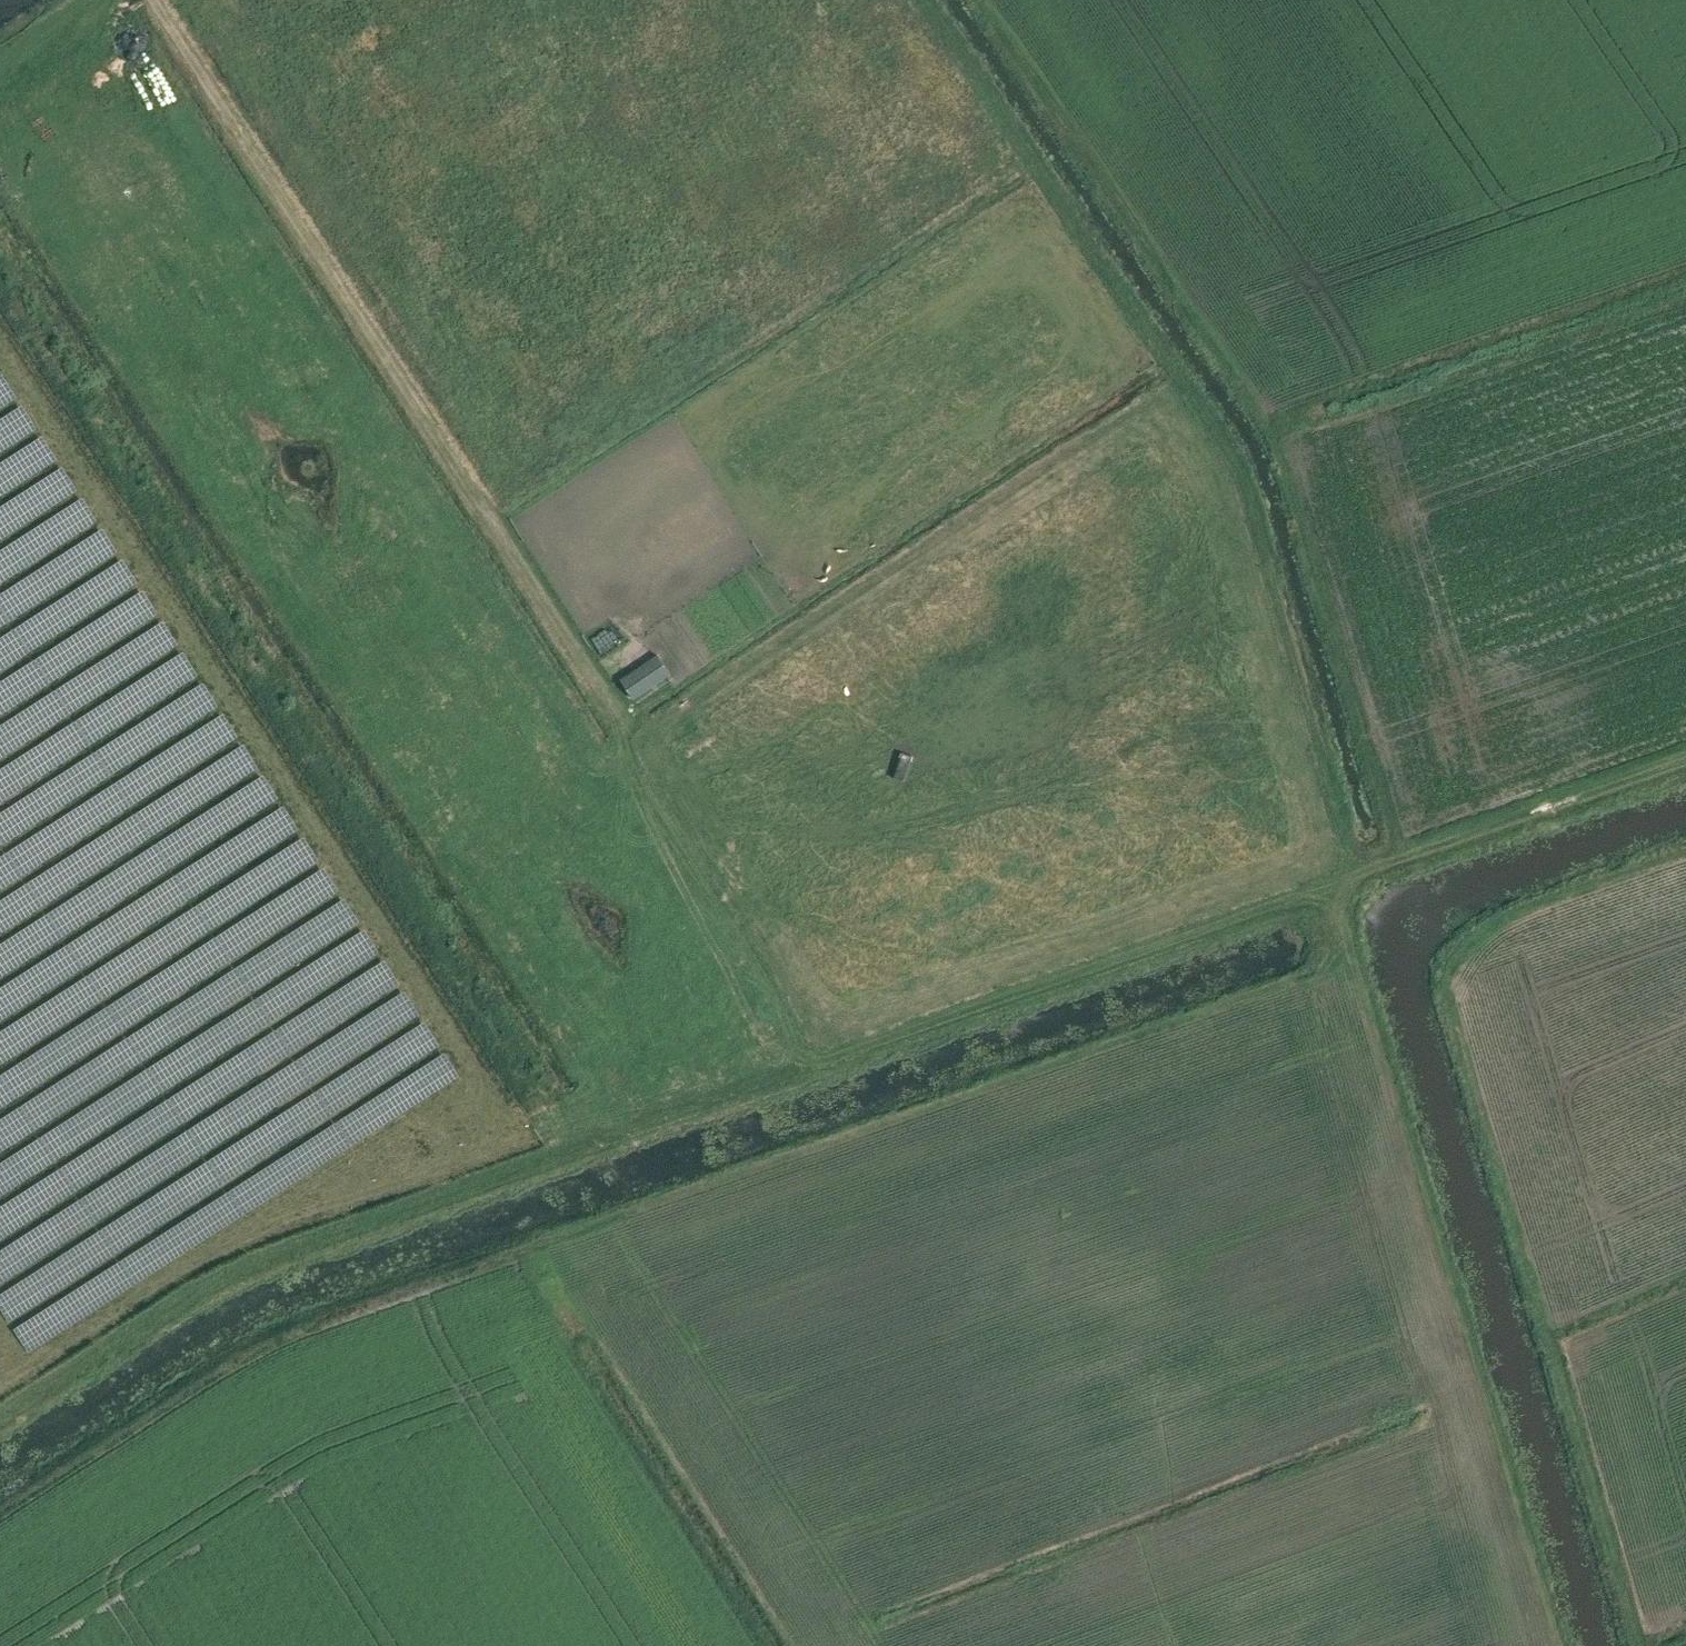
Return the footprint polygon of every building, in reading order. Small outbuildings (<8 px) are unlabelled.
[(18,0),(0,0),(0,5),(5,11),(18,0)] [(621,681),(634,701),(671,678),(657,657),(621,681)]
